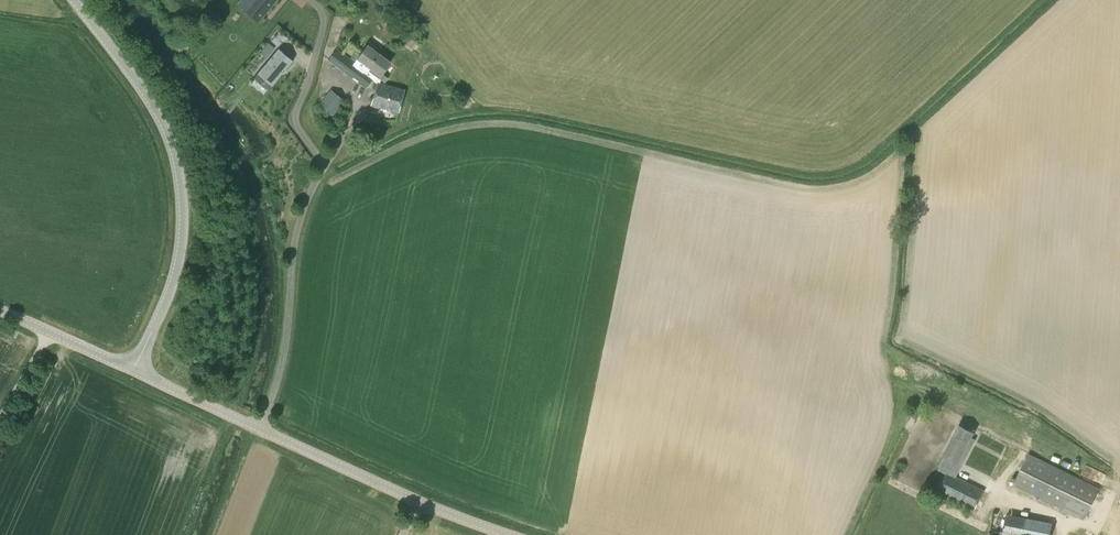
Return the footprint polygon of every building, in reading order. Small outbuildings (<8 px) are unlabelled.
[(253,0),(244,10),(257,21),(274,0),(253,0)] [(390,62),(367,45),(355,62),(337,48),(328,60),(366,88),(372,79),(378,82),(379,82),(381,79),(385,82),(388,78),(381,74),(390,62)] [(293,61),(278,48),(257,73),(272,86),(293,61)] [(379,82),(378,82),(371,105),(399,113),(405,90),(379,82)] [(347,97),(332,87),(321,102),(335,113),(347,97)] [(958,462),(974,432),(959,425),(944,455),(958,462)] [(1013,485),(1084,519),(1099,488),(1029,453),(1013,485)] [(947,472),(938,490),(975,508),(984,490),(947,472)] [(1118,501),(1119,497),(1119,493),(1104,486),(1101,494),(1118,501)] [(1007,514),(1003,534),(1050,534),(1053,522),(1007,514)]
